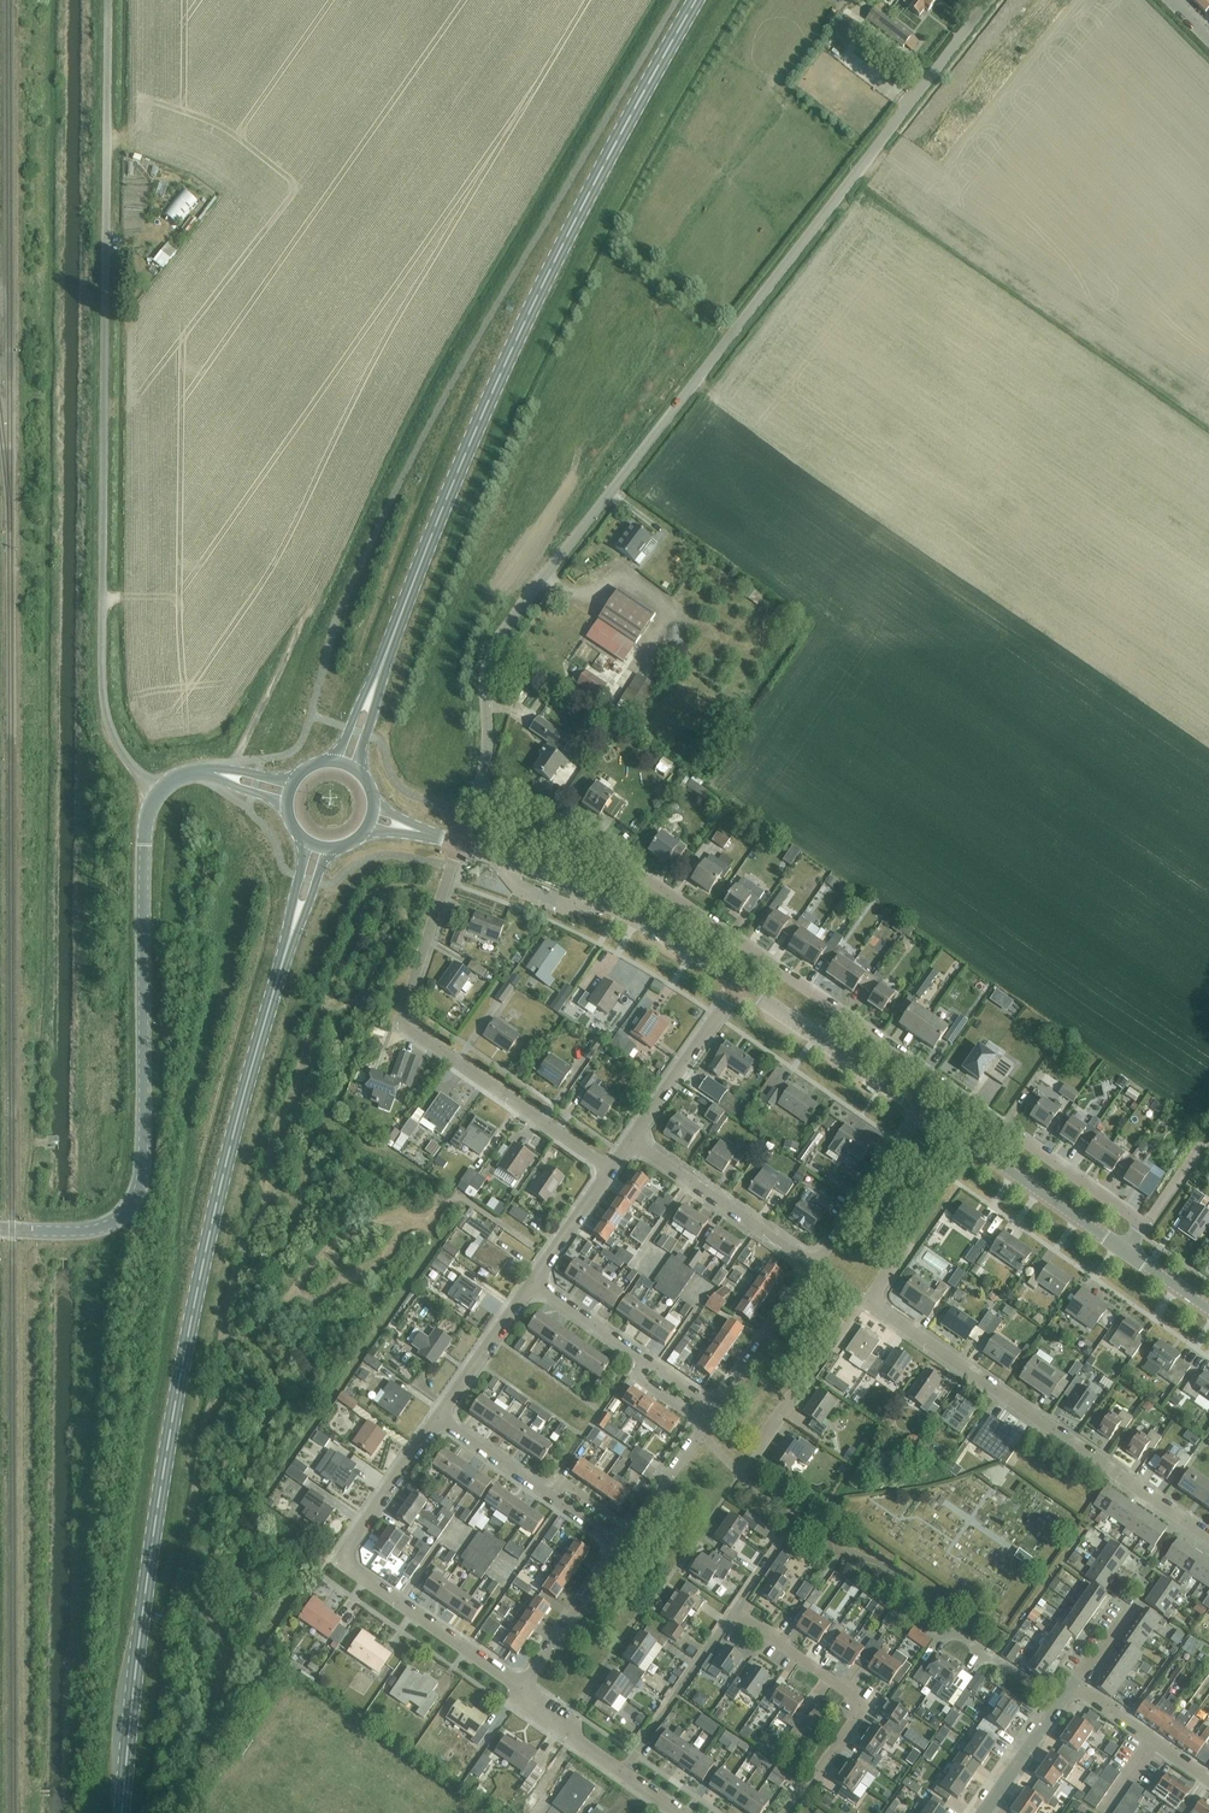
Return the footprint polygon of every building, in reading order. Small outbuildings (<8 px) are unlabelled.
[(925,10),(928,13),(937,2),(935,1),(936,0),(912,0),(914,2),(908,9),(919,18),(925,10)] [(1205,14),(1208,11),(1208,0),(1192,0),(1205,14)] [(905,47),(911,52),(919,41),(876,8),(867,19),(904,47),(905,47)] [(831,36),(846,46),(860,28),(846,17),(831,36)] [(1012,42),(1021,50),(1034,37),(1026,29),(1012,42)] [(933,148),(939,153),(945,147),(939,142),(933,148)] [(183,189),(178,195),(164,214),(178,225),(197,200),(183,189)] [(183,230),(189,235),(198,224),(191,219),(183,230)] [(633,526),(615,548),(633,562),(643,548),(645,549),(652,540),(633,526)] [(587,638),(614,656),(626,639),(635,645),(656,615),(619,590),(587,638)] [(571,681),(596,698),(605,686),(580,668),(571,681)] [(637,674),(621,701),(641,713),(658,687),(637,674)] [(568,764),(559,758),(562,754),(563,754),(573,740),(539,717),(530,730),(549,743),(540,755),(544,758),(535,771),(550,782),(561,767),(564,769),(568,764)] [(660,764),(656,769),(665,776),(669,770),(660,764)] [(688,788),(700,797),(704,791),(692,782),(688,788)] [(602,812),(614,820),(624,805),(597,786),(584,806),(599,817),(602,812)] [(712,841),(723,849),(730,839),(719,831),(712,841)] [(668,860),(675,865),(687,849),(679,843),(677,846),(662,835),(656,844),(654,843),(653,845),(655,846),(650,852),(666,863),(668,860)] [(723,854),(718,861),(712,856),(706,864),(705,863),(692,882),(710,893),(721,876),(725,879),(732,870),(729,868),(734,862),(723,854)] [(838,885),(839,877),(831,876),(830,884),(838,885)] [(742,879),(736,888),(730,897),(729,896),(728,898),(729,899),(725,904),(740,914),(743,910),(749,914),(759,899),(760,899),(764,894),(742,879)] [(769,909),(776,913),(791,893),(784,888),(769,909)] [(782,931),(789,936),(797,924),(787,917),(784,919),(776,913),(763,931),(776,940),(782,931)] [(469,933),(497,943),(504,924),(492,919),(491,922),(475,916),(469,933)] [(814,940),(820,931),(801,918),(797,924),(789,936),(795,940),(789,949),(802,958),(814,940)] [(452,943),(461,946),(466,931),(457,928),(452,943)] [(820,958),(826,962),(838,946),(843,938),(835,933),(827,945),(825,943),(823,946),(814,940),(802,958),(814,966),(820,958)] [(527,970),(535,975),(550,988),(555,981),(550,976),(565,955),(547,942),(527,970)] [(827,975),(840,984),(852,966),(856,960),(848,954),(848,953),(838,946),(826,962),(833,967),(827,975)] [(478,958),(487,965),(492,958),(482,952),(478,958)] [(468,968),(482,977),(486,971),(471,962),(468,968)] [(439,985),(456,997),(471,975),(454,963),(439,985)] [(510,966),(501,981),(506,984),(515,969),(510,966)] [(858,984),(865,989),(873,976),(863,969),(860,972),(852,966),(840,984),(852,993),(858,984)] [(873,976),(865,989),(874,996),(869,1004),(881,1013),(893,995),(885,989),(887,986),(873,976)] [(620,998),(622,994),(605,981),(593,998),(586,993),(577,1005),(584,1010),(589,1003),(607,1016),(618,1000),(619,1000),(620,998)] [(513,990),(507,985),(505,984),(495,999),(503,1004),(505,1001),(513,990)] [(911,994),(919,999),(924,991),(917,986),(911,994)] [(991,998),(1005,1010),(1014,1000),(999,988),(991,998)] [(550,1008),(558,1014),(566,1002),(558,996),(550,1008)] [(917,1002),(910,997),(899,1012),(907,1017),(900,1026),(917,1037),(931,1018),(914,1006),(917,1002)] [(631,1035),(651,1049),(668,1026),(648,1012),(631,1035)] [(931,1018),(917,1037),(934,1049),(948,1030),(931,1018)] [(484,1037),(508,1053),(519,1037),(495,1021),(484,1037)] [(610,1046),(628,1058),(636,1046),(618,1034),(610,1046)] [(585,1057),(591,1061),(603,1043),(594,1036),(590,1043),(593,1045),(585,1057)] [(727,1065),(745,1077),(754,1064),(726,1044),(717,1058),(718,1059),(710,1071),(719,1077),(727,1065)] [(1000,1062),(979,1047),(963,1070),(979,1081),(984,1073),(1002,1086),(1016,1066),(1003,1057),(1000,1062)] [(372,1100),(380,1103),(378,1109),(389,1113),(394,1098),(399,1084),(408,1087),(418,1060),(399,1054),(390,1079),(372,1073),(366,1088),(375,1091),(372,1100)] [(539,1074),(559,1089),(571,1071),(551,1057),(539,1074)] [(1126,1087),(1130,1080),(1123,1075),(1119,1082),(1126,1087)] [(583,1104),(603,1119),(615,1101),(597,1089),(602,1083),(591,1076),(582,1088),(589,1092),(589,1091),(591,1092),(583,1104)] [(1059,1093),(1073,1103),(1078,1096),(1064,1086),(1059,1093)] [(1138,1100),(1143,1092),(1132,1086),(1127,1093),(1138,1100)] [(813,1117),(814,1115),(812,1114),(817,1107),(790,1089),(779,1105),(806,1123),(811,1116),(813,1117)] [(774,1090),(768,1098),(762,1094),(756,1102),(766,1109),(769,1105),(772,1107),(780,1095),(774,1090)] [(435,1132),(441,1136),(461,1109),(441,1094),(423,1119),(437,1129),(435,1132)] [(1163,1112),(1167,1104),(1157,1098),(1153,1107),(1163,1112)] [(1030,1118),(1046,1129),(1061,1107),(1055,1103),(1052,1107),(1042,1101),(1030,1118)] [(705,1118),(716,1126),(724,1115),(713,1107),(705,1118)] [(418,1125),(425,1114),(418,1109),(411,1120),(410,1120),(401,1133),(410,1139),(419,1126),(418,1125)] [(665,1133),(688,1149),(700,1132),(677,1116),(665,1133)] [(713,1131),(717,1134),(727,1119),(724,1117),(713,1131)] [(1073,1120),(1061,1137),(1074,1146),(1079,1138),(1086,1143),(1094,1130),(1100,1121),(1094,1117),(1088,1126),(1084,1123),(1082,1126),(1073,1120)] [(463,1145),(480,1157),(497,1133),(491,1129),(477,1119),(467,1134),(470,1135),(463,1145)] [(869,1149),(872,1145),(845,1126),(834,1143),(835,1143),(830,1150),(841,1158),(846,1152),(860,1161),(867,1152),(868,1153),(870,1150),(869,1149)] [(813,1139),(820,1143),(825,1133),(818,1130),(813,1139)] [(1094,1130),(1086,1143),(1092,1147),(1086,1155),(1099,1164),(1111,1147),(1103,1141),(1105,1138),(1094,1130)] [(402,1134),(392,1148),(399,1153),(408,1139),(402,1134)] [(787,1139),(786,1150),(799,1151),(800,1140),(787,1139)] [(772,1152),(777,1145),(771,1140),(766,1147),(772,1152)] [(425,1151),(434,1158),(441,1148),(432,1142),(425,1151)] [(739,1164),(750,1148),(740,1142),(733,1151),(720,1142),(706,1162),(723,1174),(732,1160),(739,1164)] [(815,1147),(810,1144),(809,1143),(798,1159),(798,1160),(796,1163),(802,1166),(815,1147)] [(498,1169),(517,1182),(534,1159),(514,1145),(498,1169)] [(1111,1147),(1099,1164),(1112,1173),(1117,1165),(1123,1169),(1132,1156),(1122,1149),(1120,1153),(1111,1147)] [(438,1162),(448,1165),(450,1159),(440,1155),(438,1162)] [(1132,1156),(1123,1169),(1130,1173),(1125,1181),(1137,1190),(1150,1199),(1161,1182),(1149,1173),(1141,1167),(1143,1164),(1132,1156)] [(531,1193),(547,1204),(564,1179),(549,1169),(531,1193)] [(462,1182),(470,1188),(478,1176),(470,1170),(462,1182)] [(786,1196),(793,1185),(778,1175),(775,1180),(762,1171),(748,1191),(765,1202),(775,1188),(786,1196)] [(636,1174),(627,1186),(645,1199),(649,1202),(654,1195),(645,1188),(649,1183),(636,1174)] [(479,1176),(471,1188),(479,1193),(487,1181),(479,1176)] [(627,1186),(619,1199),(631,1207),(635,1201),(640,1205),(645,1199),(627,1186)] [(790,1220),(810,1234),(830,1206),(808,1190),(801,1200),(803,1201),(790,1220)] [(1204,1199),(1195,1193),(1182,1211),(1188,1215),(1179,1229),(1197,1241),(1208,1224),(1208,1217),(1199,1210),(1197,1209),(1204,1199)] [(659,1198),(654,1205),(665,1212),(673,1200),(667,1195),(663,1201),(659,1198)] [(619,1199),(610,1211),(628,1224),(632,1218),(626,1214),(631,1207),(619,1199)] [(502,1201),(496,1210),(503,1215),(509,1207),(502,1201)] [(665,1212),(654,1205),(653,1204),(649,1211),(660,1218),(665,1212)] [(954,1219),(977,1234),(985,1222),(979,1218),(981,1216),(964,1204),(954,1219)] [(509,1215),(523,1224),(528,1217),(514,1207),(509,1215)] [(672,1223),(685,1231),(696,1215),(683,1207),(672,1223)] [(610,1211),(601,1224),(613,1232),(618,1226),(624,1230),(628,1224),(610,1211)] [(696,1215),(685,1231),(697,1240),(708,1224),(696,1215)] [(493,1234),(482,1227),(471,1220),(468,1224),(463,1220),(456,1230),(461,1234),(467,1226),(488,1241),(493,1234)] [(640,1222),(635,1228),(647,1237),(652,1230),(640,1222)] [(613,1232),(601,1224),(593,1236),(610,1248),(614,1243),(609,1239),(613,1232)] [(647,1237),(635,1228),(629,1237),(641,1246),(647,1237)] [(710,1248),(717,1253),(728,1237),(716,1229),(702,1249),(707,1252),(710,1248)] [(1024,1263),(1032,1251),(1018,1241),(1016,1244),(1002,1234),(992,1249),(1000,1254),(999,1256),(1019,1270),(1015,1276),(1020,1279),(1026,1270),(1022,1267),(1025,1264),(1024,1263)] [(657,1246),(669,1254),(677,1242),(670,1237),(669,1239),(664,1235),(657,1246)] [(728,1237),(717,1253),(724,1258),(721,1263),(725,1266),(740,1246),(728,1237)] [(472,1245),(466,1254),(466,1256),(496,1276),(502,1266),(507,1257),(485,1242),(481,1248),(474,1244),(472,1245)] [(580,1254),(585,1257),(592,1247),(587,1244),(580,1254)] [(976,1244),(967,1254),(974,1261),(983,1251),(976,1244)] [(615,1257),(628,1266),(633,1258),(620,1249),(615,1257)] [(600,1255),(610,1262),(614,1257),(604,1250),(600,1255)] [(737,1262),(743,1266),(751,1254),(745,1250),(737,1262)] [(978,1261),(984,1264),(990,1254),(985,1250),(978,1261)] [(437,1260),(444,1265),(436,1260),(432,1267),(444,1276),(449,1268),(450,1269),(455,1261),(443,1252),(437,1260)] [(695,1252),(689,1261),(685,1266),(693,1270),(702,1256),(695,1252)] [(679,1254),(675,1259),(685,1266),(689,1261),(679,1254)] [(693,1270),(685,1266),(675,1259),(672,1256),(654,1282),(658,1285),(666,1290),(678,1298),(696,1272),(693,1270)] [(614,1257),(610,1262),(620,1269),(624,1264),(614,1257)] [(945,1269),(948,1263),(940,1258),(937,1264),(945,1269)] [(564,1276),(576,1285),(587,1269),(592,1263),(586,1259),(582,1265),(575,1261),(564,1276)] [(576,1285),(588,1293),(599,1278),(603,1272),(592,1263),(587,1269),(576,1285)] [(1038,1283),(1058,1297),(1071,1279),(1049,1264),(1042,1274),(1036,1271),(1027,1284),(1034,1288),(1038,1283)] [(758,1268),(754,1273),(773,1286),(782,1274),(769,1265),(764,1272),(758,1268)] [(970,1273),(985,1282),(990,1275),(976,1265),(970,1273)] [(712,1283),(718,1288),(728,1274),(721,1269),(712,1283)] [(626,1280),(631,1283),(638,1273),(633,1270),(626,1280)] [(735,1270),(732,1275),(739,1280),(743,1275),(735,1270)] [(749,1287),(752,1289),(765,1298),(773,1286),(754,1273),(750,1278),(754,1281),(749,1287)] [(739,1280),(732,1275),(729,1279),(737,1284),(739,1280)] [(642,1276),(642,1277),(635,1286),(640,1289),(647,1279),(642,1276)] [(475,1302),(482,1292),(461,1277),(448,1295),(471,1312),(477,1304),(475,1302)] [(588,1293),(600,1301),(611,1286),(599,1278),(588,1293)] [(902,1295),(923,1310),(927,1303),(935,1308),(948,1289),(940,1283),(933,1293),(913,1279),(910,1283),(909,1283),(907,1285),(908,1286),(902,1295)] [(655,1289),(663,1295),(666,1290),(658,1285),(656,1287),(655,1289)] [(611,1286),(600,1301),(613,1310),(624,1295),(611,1286)] [(752,1289),(744,1301),(757,1310),(765,1298),(752,1289)] [(956,1305),(964,1292),(958,1289),(950,1301),(956,1305)] [(1083,1289),(1067,1312),(1092,1330),(1107,1308),(1089,1295),(1090,1293),(1083,1289)] [(675,1303),(678,1298),(666,1290),(663,1295),(675,1303)] [(713,1295),(709,1301),(721,1310),(725,1304),(713,1295)] [(617,1313),(629,1321),(639,1305),(627,1297),(617,1313)] [(757,1310),(744,1301),(739,1297),(735,1303),(741,1307),(736,1313),(749,1322),(757,1310)] [(721,1310),(709,1301),(705,1307),(717,1315),(721,1310)] [(1015,1316),(1019,1309),(1008,1303),(1004,1311),(1015,1316)] [(692,1308),(686,1304),(680,1314),(685,1317),(692,1308)] [(629,1321),(641,1330),(651,1314),(639,1305),(629,1321)] [(942,1323),(966,1340),(977,1324),(953,1308),(942,1323)] [(978,1328),(984,1332),(995,1316),(988,1312),(978,1328)] [(528,1330),(541,1339),(552,1323),(539,1314),(528,1330)] [(641,1330),(653,1338),(664,1323),(651,1314),(641,1330)] [(995,1316),(984,1332),(991,1337),(1002,1321),(995,1316)] [(1125,1354),(1132,1359),(1144,1343),(1137,1338),(1143,1330),(1127,1319),(1110,1343),(1119,1349),(1120,1347),(1127,1352),(1125,1354)] [(730,1321),(722,1333),(735,1342),(743,1330),(730,1321)] [(541,1339),(552,1347),(563,1331),(552,1323),(541,1339)] [(664,1323),(653,1338),(665,1347),(676,1331),(664,1323)] [(693,1324),(690,1329),(698,1334),(701,1329),(693,1324)] [(869,1355),(881,1339),(863,1327),(846,1351),(853,1356),(850,1361),(867,1373),(876,1360),(869,1355)] [(407,1341),(413,1346),(421,1352),(419,1355),(434,1365),(451,1341),(436,1331),(429,1341),(420,1335),(422,1333),(416,1329),(407,1341)] [(698,1334),(690,1329),(687,1333),(695,1338),(698,1334)] [(552,1347),(564,1355),(575,1340),(563,1331),(552,1347)] [(722,1333),(714,1345),(727,1354),(735,1342),(722,1333)] [(528,1338),(525,1336),(522,1340),(515,1350),(519,1353),(526,1343),(525,1342),(528,1338)] [(996,1358),(1010,1368),(1021,1353),(996,1336),(984,1353),(994,1361),(996,1358)] [(564,1355),(576,1364),(587,1348),(575,1340),(564,1355)] [(674,1353),(680,1357),(689,1345),(682,1341),(674,1353)] [(1157,1374),(1177,1387),(1191,1367),(1179,1359),(1181,1356),(1160,1341),(1147,1359),(1161,1369),(1157,1374)] [(701,1353),(701,1354),(719,1366),(727,1354),(714,1345),(710,1351),(705,1347),(701,1353)] [(576,1364),(588,1372),(599,1356),(587,1348),(576,1364)] [(876,1360),(867,1373),(876,1379),(880,1373),(895,1384),(911,1360),(895,1350),(884,1366),(881,1364),(882,1362),(877,1359),(876,1360)] [(719,1366),(701,1354),(693,1366),(710,1378),(719,1366)] [(363,1362),(378,1372),(382,1366),(368,1355),(363,1362)] [(528,1360),(538,1367),(542,1362),(532,1355),(528,1360)] [(599,1356),(588,1372),(600,1380),(611,1365),(599,1356)] [(545,1357),(542,1362),(538,1367),(548,1373),(552,1368),(554,1370),(557,1365),(545,1357)] [(1035,1358),(1020,1379),(1034,1388),(1035,1386),(1050,1396),(1052,1394),(1063,1378),(1063,1377),(1035,1358)] [(1091,1369),(1085,1365),(1081,1371),(1085,1374),(1089,1372),(1091,1369)] [(552,1376),(562,1383),(566,1378),(555,1371),(552,1376)] [(926,1371),(908,1396),(922,1405),(920,1409),(926,1413),(933,1418),(939,1409),(932,1404),(937,1398),(931,1393),(939,1380),(926,1371)] [(1183,1392),(1193,1399),(1196,1401),(1199,1395),(1208,1402),(1208,1376),(1205,1373),(1202,1377),(1196,1372),(1183,1392)] [(1064,1409),(1081,1420),(1096,1398),(1080,1387),(1084,1382),(1077,1377),(1064,1396),(1071,1401),(1065,1409),(1064,1409)] [(566,1378),(562,1383),(572,1390),(575,1385),(566,1378)] [(1103,1378),(1098,1385),(1107,1391),(1113,1384),(1103,1378)] [(488,1388),(493,1392),(499,1382),(494,1379),(488,1388)] [(387,1394),(384,1399),(379,1406),(397,1418),(412,1397),(390,1382),(384,1392),(387,1394)] [(588,1386),(581,1396),(586,1400),(593,1390),(588,1386)] [(505,1393),(515,1400),(518,1395),(508,1388),(505,1393)] [(622,1403),(634,1411),(644,1398),(631,1389),(622,1403)] [(818,1391),(813,1399),(803,1413),(814,1420),(809,1427),(822,1437),(827,1429),(820,1424),(835,1403),(818,1391)] [(343,1392),(337,1400),(353,1411),(359,1404),(343,1392)] [(609,1408),(616,1412),(624,1398),(617,1394),(609,1408)] [(959,1394),(955,1399),(940,1421),(956,1432),(964,1422),(966,1423),(977,1407),(959,1394)] [(528,1402),(518,1395),(515,1400),(525,1407),(528,1402)] [(470,1414),(482,1422),(493,1407),(481,1398),(470,1414)] [(636,1420),(643,1425),(655,1406),(644,1398),(634,1411),(630,1418),(636,1422),(636,1420)] [(529,1410),(539,1417),(542,1412),(532,1405),(529,1410)] [(643,1425),(654,1433),(667,1414),(655,1406),(643,1425)] [(482,1422),(494,1431),(505,1415),(493,1407),(482,1422)] [(1133,1418),(1122,1411),(1118,1418),(1111,1413),(1097,1432),(1109,1440),(1119,1426),(1125,1430),(1133,1418)] [(542,1412),(539,1417),(549,1424),(552,1418),(542,1412)] [(605,1413),(596,1425),(604,1431),(613,1418),(605,1413)] [(667,1414),(654,1433),(659,1436),(663,1431),(670,1436),(679,1423),(667,1414)] [(494,1431),(506,1439),(517,1423),(505,1415),(494,1431)] [(1003,1443),(1012,1431),(1002,1424),(1000,1426),(996,1423),(997,1422),(990,1417),(972,1443),(994,1458),(1003,1444),(1003,1443)] [(353,1442),(371,1455),(385,1435),(367,1423),(353,1442)] [(506,1439),(518,1447),(529,1431),(517,1423),(506,1439)] [(554,1435),(560,1438),(566,1428),(561,1425),(554,1435)] [(311,1466),(333,1439),(321,1429),(299,1456),(311,1466)] [(606,1438),(600,1434),(594,1430),(586,1442),(592,1446),(596,1439),(602,1443),(606,1438)] [(518,1447),(530,1455),(541,1439),(529,1431),(518,1447)] [(615,1438),(627,1446),(633,1438),(625,1433),(625,1434),(621,1431),(615,1438)] [(1126,1452),(1138,1460),(1148,1446),(1154,1450),(1162,1438),(1151,1431),(1146,1438),(1139,1433),(1126,1452)] [(1193,1433),(1188,1440),(1195,1445),(1200,1438),(1193,1433)] [(806,1465),(812,1456),(816,1450),(801,1439),(796,1445),(786,1438),(780,1447),(781,1448),(773,1459),(783,1466),(782,1467),(785,1469),(786,1468),(788,1470),(797,1458),(806,1465)] [(541,1439),(530,1455),(542,1464),(553,1448),(541,1439)] [(608,1448),(621,1457),(626,1450),(613,1441),(608,1448)] [(851,1446),(846,1456),(852,1459),(857,1448),(851,1446)] [(632,1454),(638,1458),(642,1451),(637,1447),(632,1454)] [(629,1459),(634,1463),(638,1458),(632,1454),(626,1450),(621,1457),(627,1461),(629,1459)] [(433,1467),(445,1475),(456,1460),(444,1451),(433,1467)] [(642,1451),(638,1458),(649,1466),(654,1459),(642,1451)] [(1183,1470),(1191,1458),(1180,1451),(1175,1458),(1168,1453),(1155,1472),(1167,1480),(1177,1466),(1183,1470)] [(332,1481),(346,1491),(356,1477),(350,1473),(354,1467),(337,1455),(322,1476),(330,1482),(332,1481)] [(638,1458),(634,1463),(630,1468),(642,1476),(649,1466),(638,1458)] [(291,1465),(303,1474),(307,1468),(296,1459),(291,1465)] [(572,1475),(584,1484),(594,1470),(599,1463),(593,1459),(587,1466),(582,1462),(572,1475)] [(445,1475),(457,1484),(468,1468),(456,1460),(445,1475)] [(956,1478),(962,1470),(950,1462),(945,1470),(956,1478)] [(285,1474),(302,1486),(308,1478),(291,1466),(285,1474)] [(457,1484),(469,1492),(480,1476),(468,1468),(457,1484)] [(584,1484),(596,1492),(606,1479),(594,1470),(584,1484)] [(1178,1488),(1188,1495),(1199,1479),(1189,1471),(1178,1488)] [(431,1477),(428,1474),(419,1486),(424,1489),(431,1479),(430,1478),(431,1477)] [(480,1476),(469,1492),(480,1500),(491,1484),(480,1476)] [(596,1492),(608,1500),(621,1481),(616,1477),(611,1483),(606,1479),(596,1492)] [(1198,1502),(1208,1486),(1208,1485),(1199,1479),(1188,1495),(1198,1502)] [(621,1481),(608,1500),(620,1508),(629,1495),(622,1490),(627,1484),(621,1481)] [(1208,1509),(1208,1508),(1208,1486),(1198,1502),(1208,1509)] [(484,1503),(496,1512),(508,1496),(495,1487),(484,1503)] [(1099,1517),(1102,1519),(1118,1495),(1107,1487),(1094,1506),(1102,1512),(1099,1517)] [(302,1514),(321,1527),(332,1511),(321,1503),(323,1501),(310,1492),(301,1505),(306,1508),(302,1514)] [(439,1504),(442,1506),(445,1501),(434,1493),(431,1498),(439,1504)] [(413,1494),(404,1506),(432,1525),(436,1520),(421,1510),(426,1503),(413,1494)] [(1109,1517),(1117,1522),(1130,1503),(1118,1495),(1102,1519),(1098,1524),(1098,1525),(1103,1529),(1107,1523),(1106,1522),(1109,1517)] [(496,1512),(508,1520),(519,1504),(508,1496),(496,1512)] [(444,1508),(450,1513),(454,1507),(445,1501),(442,1506),(444,1508)] [(1119,1538),(1124,1541),(1127,1536),(1126,1536),(1142,1512),(1130,1503),(1117,1522),(1126,1528),(1119,1538)] [(508,1520),(520,1528),(531,1512),(519,1504),(508,1520)] [(432,1525),(404,1506),(396,1518),(409,1527),(414,1520),(429,1530),(427,1533),(437,1539),(441,1532),(432,1526),(432,1525)] [(450,1513),(444,1508),(439,1515),(450,1523),(454,1516),(450,1513)] [(459,1520),(464,1523),(471,1513),(466,1510),(459,1520)] [(730,1515),(722,1528),(739,1539),(748,1526),(766,1539),(770,1533),(759,1525),(762,1521),(747,1511),(740,1522),(730,1515)] [(531,1512),(520,1528),(532,1537),(543,1521),(531,1512)] [(1133,1533),(1142,1539),(1155,1521),(1142,1512),(1126,1536),(1127,1536),(1124,1541),(1123,1541),(1126,1543),(1133,1533)] [(468,1526),(473,1530),(480,1520),(475,1516),(468,1526)] [(560,1517),(553,1527),(545,1539),(551,1543),(559,1531),(566,1521),(560,1517)] [(1155,1521),(1142,1539),(1151,1545),(1147,1551),(1151,1553),(1155,1548),(1154,1547),(1167,1529),(1155,1521)] [(390,1528),(381,1540),(401,1553),(409,1541),(390,1528)] [(722,1528),(714,1539),(723,1546),(719,1552),(733,1562),(738,1556),(731,1551),(739,1539),(722,1528)] [(486,1530),(483,1536),(492,1543),(496,1537),(486,1530)] [(461,1559),(464,1562),(475,1569),(484,1575),(502,1550),(492,1543),(483,1536),(479,1533),(461,1559)] [(506,1544),(496,1537),(492,1543),(502,1550),(506,1544)] [(1109,1544),(1102,1554),(1121,1566),(1130,1554),(1111,1541),(1112,1541),(1106,1537),(1104,1541),(1109,1544)] [(1164,1557),(1160,1563),(1164,1565),(1168,1560),(1177,1566),(1190,1547),(1178,1539),(1165,1558),(1164,1557)] [(401,1553),(381,1540),(373,1552),(386,1561),(391,1554),(397,1559),(401,1553)] [(1083,1540),(1079,1545),(1083,1549),(1088,1543),(1083,1540)] [(420,1552),(413,1562),(419,1566),(431,1550),(419,1541),(415,1548),(420,1552)] [(565,1547),(562,1551),(581,1564),(589,1552),(575,1542),(570,1550),(565,1547)] [(541,1544),(536,1551),(548,1559),(553,1553),(541,1544)] [(511,1556),(516,1559),(523,1549),(518,1546),(511,1556)] [(1029,1565),(1035,1557),(1022,1546),(1015,1555),(1029,1565)] [(1190,1547),(1177,1566),(1186,1572),(1182,1577),(1185,1580),(1202,1556),(1190,1547)] [(548,1559),(536,1551),(531,1558),(543,1566),(548,1559)] [(563,1560),(559,1566),(572,1576),(581,1564),(562,1551),(558,1557),(563,1560)] [(444,1562),(449,1565),(455,1555),(450,1552),(444,1562)] [(783,1569),(790,1558),(782,1552),(764,1578),(770,1582),(761,1595),(775,1605),(778,1599),(781,1600),(784,1596),(782,1593),(788,1585),(782,1580),(787,1572),(783,1569)] [(1074,1552),(1068,1559),(1075,1564),(1081,1556),(1074,1552)] [(1091,1558),(1089,1562),(1113,1579),(1121,1566),(1102,1554),(1097,1562),(1091,1558)] [(724,1581),(732,1568),(712,1555),(708,1562),(701,1557),(690,1573),(708,1585),(715,1575),(724,1581)] [(1185,1580),(1189,1582),(1193,1577),(1201,1583),(1208,1571),(1208,1561),(1202,1556),(1185,1580)] [(531,1560),(524,1570),(534,1576),(540,1567),(531,1560)] [(419,1566),(413,1562),(403,1576),(410,1580),(419,1566)] [(462,1566),(471,1573),(475,1569),(464,1562),(462,1566)] [(1113,1579),(1089,1562),(1087,1565),(1092,1569),(1085,1578),(1104,1591),(1113,1579)] [(549,1569),(545,1575),(564,1587),(572,1576),(559,1566),(554,1572),(549,1569)] [(475,1569),(471,1573),(481,1580),(484,1575),(475,1569)] [(1201,1583),(1208,1589),(1208,1571),(1201,1583)] [(434,1575),(423,1591),(435,1599),(447,1583),(452,1576),(447,1572),(441,1580),(434,1575)] [(520,1573),(516,1579),(528,1587),(532,1581),(520,1573)] [(564,1587),(545,1575),(542,1580),(547,1583),(542,1590),(556,1599),(564,1587)] [(1162,1578),(1154,1590),(1172,1603),(1179,1594),(1184,1597),(1187,1593),(1181,1590),(1181,1591),(1162,1578)] [(528,1587),(516,1579),(512,1585),(524,1593),(528,1587)] [(815,1584),(821,1588),(825,1583),(818,1579),(815,1584)] [(487,1592),(492,1595),(498,1585),(493,1582),(487,1592)] [(447,1583),(435,1599),(447,1608),(458,1592),(447,1583)] [(677,1592),(669,1605),(687,1617),(692,1609),(697,1613),(704,1602),(695,1596),(699,1591),(687,1583),(679,1594),(677,1592)] [(1081,1590),(1078,1593),(1099,1608),(1106,1596),(1091,1586),(1086,1594),(1081,1590)] [(811,1596),(818,1600),(822,1591),(815,1588),(811,1596)] [(1172,1603),(1154,1590),(1145,1602),(1164,1615),(1163,1616),(1168,1620),(1171,1616),(1166,1612),(1172,1603)] [(458,1592),(447,1608),(459,1616),(470,1600),(458,1592)] [(1081,1600),(1076,1608),(1091,1618),(1099,1608),(1078,1593),(1076,1597),(1081,1600)] [(299,1617),(329,1638),(334,1642),(331,1647),(336,1650),(349,1632),(338,1624),(341,1621),(320,1606),(321,1604),(313,1598),(299,1617)] [(527,1601),(522,1607),(541,1620),(550,1608),(536,1599),(532,1605),(527,1601)] [(885,1619),(891,1606),(874,1599),(868,1612),(885,1619)] [(1041,1599),(1038,1604),(1043,1608),(1046,1603),(1041,1599)] [(470,1600),(459,1616),(471,1624),(482,1608),(470,1600)] [(511,1609),(500,1602),(497,1607),(507,1614),(511,1609)] [(805,1602),(793,1620),(800,1624),(796,1629),(807,1636),(819,1619),(809,1612),(812,1607),(805,1602)] [(669,1605),(661,1616),(670,1622),(662,1633),(677,1643),(688,1627),(683,1624),(687,1617),(669,1605)] [(507,1614),(497,1607),(495,1610),(505,1617),(507,1614)] [(517,1621),(533,1632),(541,1620),(522,1607),(514,1619),(517,1621)] [(893,1608),(884,1620),(891,1625),(900,1613),(893,1608)] [(1066,1611),(1064,1615),(1084,1629),(1091,1618),(1076,1608),(1071,1615),(1066,1611)] [(1146,1610),(1138,1621),(1153,1631),(1159,1623),(1164,1627),(1166,1623),(1161,1619),(1160,1620),(1146,1610)] [(1034,1611),(1028,1620),(1034,1624),(1040,1615),(1034,1611)] [(1066,1622),(1061,1629),(1072,1637),(1076,1640),(1084,1629),(1064,1615),(1061,1618),(1066,1622)] [(487,1634),(488,1632),(494,1636),(501,1626),(489,1618),(481,1630),(487,1634)] [(819,1619),(807,1636),(818,1644),(821,1639),(827,1644),(839,1626),(833,1622),(830,1626),(819,1619)] [(506,1630),(506,1631),(525,1643),(533,1632),(517,1621),(512,1627),(509,1626),(506,1630)] [(1026,1621),(1021,1627),(1025,1631),(1030,1624),(1026,1621)] [(1138,1621),(1130,1631),(1151,1645),(1152,1647),(1153,1645),(1166,1655),(1169,1652),(1155,1643),(1156,1642),(1154,1640),(1153,1642),(1148,1638),(1153,1631),(1138,1621)] [(916,1625),(909,1635),(928,1647),(934,1637),(916,1625)] [(839,1626),(827,1644),(833,1648),(830,1652),(841,1660),(852,1643),(856,1638),(845,1630),(839,1626)] [(858,1637),(866,1641),(873,1631),(865,1626),(858,1637)] [(1047,1630),(1044,1634),(1065,1648),(1072,1637),(1061,1629),(1057,1626),(1052,1634),(1047,1630)] [(640,1633),(631,1646),(647,1657),(656,1644),(662,1649),(667,1641),(653,1631),(647,1627),(642,1634),(640,1633)] [(1185,1635),(1178,1630),(1170,1640),(1177,1645),(1185,1635)] [(516,1656),(525,1643),(506,1631),(498,1643),(516,1656)] [(1019,1631),(1014,1638),(1019,1642),(1024,1635),(1019,1631)] [(1123,1642),(1127,1645),(1138,1653),(1138,1652),(1143,1645),(1148,1649),(1151,1645),(1130,1631),(1123,1642)] [(348,1652),(378,1673),(390,1656),(369,1641),(371,1638),(362,1632),(348,1652)] [(1208,1645),(1208,1635),(1204,1632),(1200,1638),(1208,1645)] [(1047,1641),(1042,1648),(1057,1658),(1065,1648),(1044,1634),(1042,1637),(1047,1641)] [(852,1643),(841,1660),(852,1667),(854,1663),(860,1667),(864,1662),(872,1650),(876,1644),(877,1643),(871,1639),(863,1650),(852,1643)] [(1189,1644),(1195,1649),(1199,1643),(1193,1639),(1189,1644)] [(1021,1649),(1011,1642),(1001,1656),(1011,1663),(1021,1649)] [(688,1650),(696,1655),(700,1647),(692,1643),(688,1650)] [(1206,1657),(1208,1653),(1208,1650),(1199,1643),(1195,1649),(1206,1657)] [(872,1650),(864,1662),(870,1666),(868,1669),(878,1677),(890,1661),(885,1657),(888,1652),(877,1644),(876,1644),(872,1650)] [(1137,1663),(1142,1655),(1138,1652),(1138,1653),(1127,1645),(1119,1655),(1140,1669),(1148,1674),(1152,1668),(1144,1663),(1142,1666),(1137,1663)] [(631,1646),(622,1659),(630,1664),(625,1671),(639,1681),(644,1674),(653,1661),(647,1657),(631,1646)] [(703,1667),(702,1669),(707,1673),(707,1672),(717,1679),(721,1672),(729,1677),(742,1658),(725,1646),(716,1659),(711,1655),(707,1661),(703,1667)] [(1032,1651),(1030,1655),(1050,1669),(1057,1658),(1042,1648),(1037,1655),(1032,1651)] [(1208,1674),(1208,1653),(1206,1657),(1197,1669),(1208,1677),(1208,1674)] [(931,1678),(937,1682),(951,1663),(939,1655),(929,1669),(923,1665),(913,1679),(925,1687),(931,1678)] [(1050,1669),(1030,1655),(1027,1658),(1032,1662),(1027,1669),(1042,1680),(1050,1669)] [(1119,1655),(1112,1666),(1127,1677),(1132,1669),(1137,1673),(1138,1672),(1139,1673),(1141,1670),(1119,1655)] [(890,1661),(878,1677),(889,1685),(892,1681),(898,1685),(910,1667),(904,1663),(900,1668),(890,1661)] [(951,1663),(937,1682),(943,1686),(937,1696),(948,1704),(958,1690),(952,1686),(963,1671),(951,1663)] [(1173,1672),(1180,1680),(1188,1672),(1181,1665),(1173,1672)] [(676,1683),(685,1670),(679,1666),(670,1679),(676,1683)] [(1112,1666),(1105,1677),(1125,1691),(1128,1693),(1130,1690),(1122,1684),(1127,1677),(1112,1666)] [(725,1695),(734,1701),(741,1691),(755,1701),(762,1691),(760,1690),(769,1678),(753,1667),(743,1682),(737,1678),(725,1695)] [(409,1701),(419,1708),(416,1713),(423,1718),(438,1696),(432,1692),(437,1684),(430,1679),(427,1681),(408,1668),(390,1694),(405,1705),(409,1701)] [(613,1672),(604,1685),(619,1696),(628,1684),(634,1688),(639,1681),(625,1671),(620,1678),(613,1672)] [(1125,1691),(1105,1677),(1097,1688),(1112,1698),(1117,1691),(1122,1694),(1125,1691)] [(597,1700),(593,1707),(612,1721),(626,1701),(619,1696),(604,1685),(595,1698),(597,1700)] [(774,1707),(780,1711),(792,1693),(782,1686),(776,1694),(770,1690),(759,1706),(770,1713),(774,1707)] [(891,1700),(901,1707),(904,1703),(899,1699),(902,1692),(898,1689),(891,1700)] [(701,1691),(695,1699),(705,1706),(710,1698),(701,1691)] [(1001,1700),(994,1710),(1011,1722),(1019,1711),(1018,1710),(1022,1704),(1003,1691),(998,1697),(1001,1700)] [(781,1722),(793,1730),(803,1715),(804,1713),(798,1709),(804,1701),(792,1693),(780,1711),(786,1715),(781,1722)] [(1135,1716),(1145,1723),(1155,1709),(1150,1705),(1153,1700),(1148,1697),(1135,1716)] [(1145,1723),(1155,1730),(1172,1706),(1174,1702),(1168,1698),(1166,1701),(1162,1698),(1155,1709),(1145,1723)] [(959,1701),(955,1707),(961,1711),(965,1705),(959,1701)] [(471,1740),(477,1745),(487,1731),(481,1726),(486,1719),(479,1713),(475,1715),(458,1702),(446,1718),(473,1737),(471,1740)] [(889,1722),(886,1727),(899,1736),(908,1725),(903,1721),(907,1716),(889,1703),(880,1715),(889,1722)] [(1184,1710),(1181,1713),(1165,1737),(1175,1744),(1193,1717),(1199,1709),(1193,1704),(1187,1712),(1184,1710)] [(1155,1730),(1165,1737),(1181,1713),(1177,1709),(1172,1706),(1155,1730)] [(956,1726),(962,1712),(953,1708),(947,1722),(956,1726)] [(1197,1715),(1206,1720),(1208,1716),(1208,1713),(1201,1708),(1197,1715)] [(803,1715),(793,1730),(789,1735),(799,1742),(807,1731),(815,1736),(827,1718),(816,1710),(809,1719),(803,1715)] [(983,1719),(979,1725),(993,1735),(997,1729),(1003,1733),(1011,1722),(994,1710),(986,1721),(983,1719)] [(1075,1719),(1068,1730),(1085,1742),(1093,1731),(1097,1734),(1102,1727),(1096,1723),(1099,1718),(1090,1711),(1086,1716),(1088,1717),(1083,1724),(1075,1719)] [(695,1724),(703,1730),(710,1720),(702,1714),(695,1724)] [(1175,1744),(1185,1751),(1195,1736),(1189,1733),(1198,1721),(1193,1717),(1175,1744)] [(710,1720),(703,1730),(712,1736),(719,1726),(710,1720)] [(654,1749),(666,1757),(678,1740),(683,1734),(684,1731),(678,1727),(676,1730),(672,1736),(667,1732),(669,1730),(662,1725),(650,1743),(655,1748),(654,1749)] [(978,1733),(971,1744),(988,1756),(995,1745),(994,1744),(998,1738),(993,1735),(979,1725),(975,1731),(978,1733)] [(872,1726),(864,1737),(881,1749),(885,1744),(892,1749),(900,1737),(899,1736),(886,1727),(884,1726),(880,1732),(872,1726)] [(1195,1757),(1208,1737),(1208,1728),(1208,1727),(1199,1740),(1195,1736),(1185,1751),(1195,1757)] [(1068,1730),(1060,1741),(1068,1747),(1063,1753),(1077,1763),(1079,1764),(1087,1753),(1081,1749),(1085,1742),(1068,1730)] [(736,1747),(740,1742),(725,1732),(722,1737),(730,1742),(725,1750),(731,1755),(737,1747),(736,1747)] [(938,1734),(934,1739),(942,1744),(945,1739),(938,1734)] [(520,1775),(528,1780),(521,1790),(528,1795),(545,1771),(538,1766),(530,1761),(536,1753),(528,1748),(525,1749),(507,1737),(496,1753),(523,1772),(520,1775)] [(859,1759),(862,1761),(874,1770),(881,1760),(876,1756),(881,1749),(864,1737),(857,1748),(863,1753),(859,1759)] [(1195,1757),(1205,1764),(1208,1758),(1208,1737),(1195,1757)] [(929,1744),(921,1738),(915,1745),(924,1751),(929,1744)] [(666,1757),(678,1765),(690,1748),(678,1740),(666,1757)] [(1115,1755),(1120,1743),(1111,1740),(1106,1752),(1115,1755)] [(749,1748),(740,1742),(736,1747),(737,1747),(745,1753),(749,1748)] [(960,1753),(956,1759),(975,1772),(979,1766),(980,1767),(988,1756),(971,1744),(963,1755),(960,1753)] [(678,1765),(690,1774),(702,1756),(690,1748),(678,1765)] [(908,1759),(915,1764),(923,1754),(916,1748),(908,1759)] [(489,1752),(483,1763),(490,1766),(496,1755),(489,1752)] [(749,1762),(757,1768),(764,1757),(756,1752),(749,1762)] [(1051,1754),(1043,1766),(1060,1778),(1066,1781),(1073,1770),(1072,1769),(1074,1767),(1081,1771),(1083,1767),(1079,1764),(1077,1763),(1063,1753),(1059,1760),(1051,1754)] [(702,1756),(690,1774),(702,1782),(714,1765),(702,1756)] [(764,1757),(757,1768),(758,1769),(761,1763),(770,1769),(773,1764),(764,1757)] [(955,1766),(948,1777),(964,1789),(972,1778),(971,1778),(975,1772),(956,1759),(952,1764),(955,1766)] [(848,1760),(841,1771),(860,1784),(867,1773),(875,1779),(879,1773),(874,1770),(862,1761),(857,1767),(848,1760)] [(1043,1766),(1035,1777),(1043,1782),(1038,1789),(1052,1798),(1060,1787),(1056,1784),(1060,1778),(1043,1766)] [(1108,1766),(1100,1777),(1112,1786),(1120,1774),(1108,1766)] [(767,1780),(779,1788),(787,1776),(775,1767),(767,1780)] [(708,1787),(721,1795),(732,1778),(720,1770),(708,1787)] [(917,1770),(913,1776),(917,1779),(921,1773),(917,1770)] [(470,1776),(464,1784),(477,1794),(481,1789),(484,1791),(492,1779),(480,1771),(474,1779),(470,1776)] [(860,1784),(841,1771),(834,1781),(842,1788),(838,1794),(856,1806),(860,1800),(852,1794),(860,1784)] [(563,1812),(578,1812),(595,1788),(575,1773),(552,1805),(563,1812)] [(1157,1797),(1165,1803),(1178,1783),(1167,1775),(1163,1781),(1157,1777),(1143,1796),(1153,1803),(1157,1797)] [(964,1789),(948,1777),(940,1788),(937,1786),(933,1792),(947,1802),(951,1796),(957,1800),(964,1789)] [(1100,1777),(1096,1783),(1108,1792),(1112,1786),(1100,1777)] [(721,1795),(732,1804),(744,1787),(732,1778),(721,1795)] [(905,1786),(916,1794),(921,1788),(909,1780),(905,1786)] [(1081,1783),(1077,1796),(1084,1798),(1089,1786),(1081,1783)] [(1096,1783),(1092,1789),(1104,1798),(1108,1792),(1096,1783)] [(1134,1783),(1130,1789),(1142,1798),(1143,1796),(1146,1792),(1134,1783)] [(1179,1812),(1184,1812),(1192,1801),(1186,1797),(1190,1791),(1178,1783),(1165,1803),(1176,1811),(1177,1811),(1179,1812)] [(732,1804),(744,1812),(756,1795),(744,1787),(732,1804)] [(1018,1801),(1035,1812),(1036,1812),(1043,1802),(1048,1805),(1052,1798),(1038,1789),(1034,1795),(1026,1790),(1018,1801)] [(1092,1789),(1088,1795),(1100,1803),(1104,1798),(1092,1789)] [(1130,1789),(1126,1795),(1138,1804),(1142,1798),(1130,1789)] [(830,1791),(825,1800),(833,1804),(838,1795),(830,1791)] [(875,1802),(882,1808),(889,1800),(881,1794),(875,1802)] [(744,1812),(745,1812),(761,1812),(768,1803),(756,1795),(744,1812)] [(1100,1803),(1088,1795),(1084,1801),(1095,1809),(1100,1803)] [(1118,1807),(1126,1812),(1131,1812),(1138,1804),(1126,1795),(1118,1807)] [(917,1812),(943,1812),(940,1811),(945,1805),(933,1797),(924,1810),(917,1805),(913,1810),(917,1812)] [(888,1810),(892,1812),(893,1812),(894,1812),(899,1812),(903,1807),(894,1800),(888,1810)] [(1192,1801),(1184,1812),(1208,1812),(1208,1804),(1202,1800),(1198,1806),(1192,1801)] [(1010,1812),(1011,1812),(1035,1812),(1018,1801),(1010,1812)]
